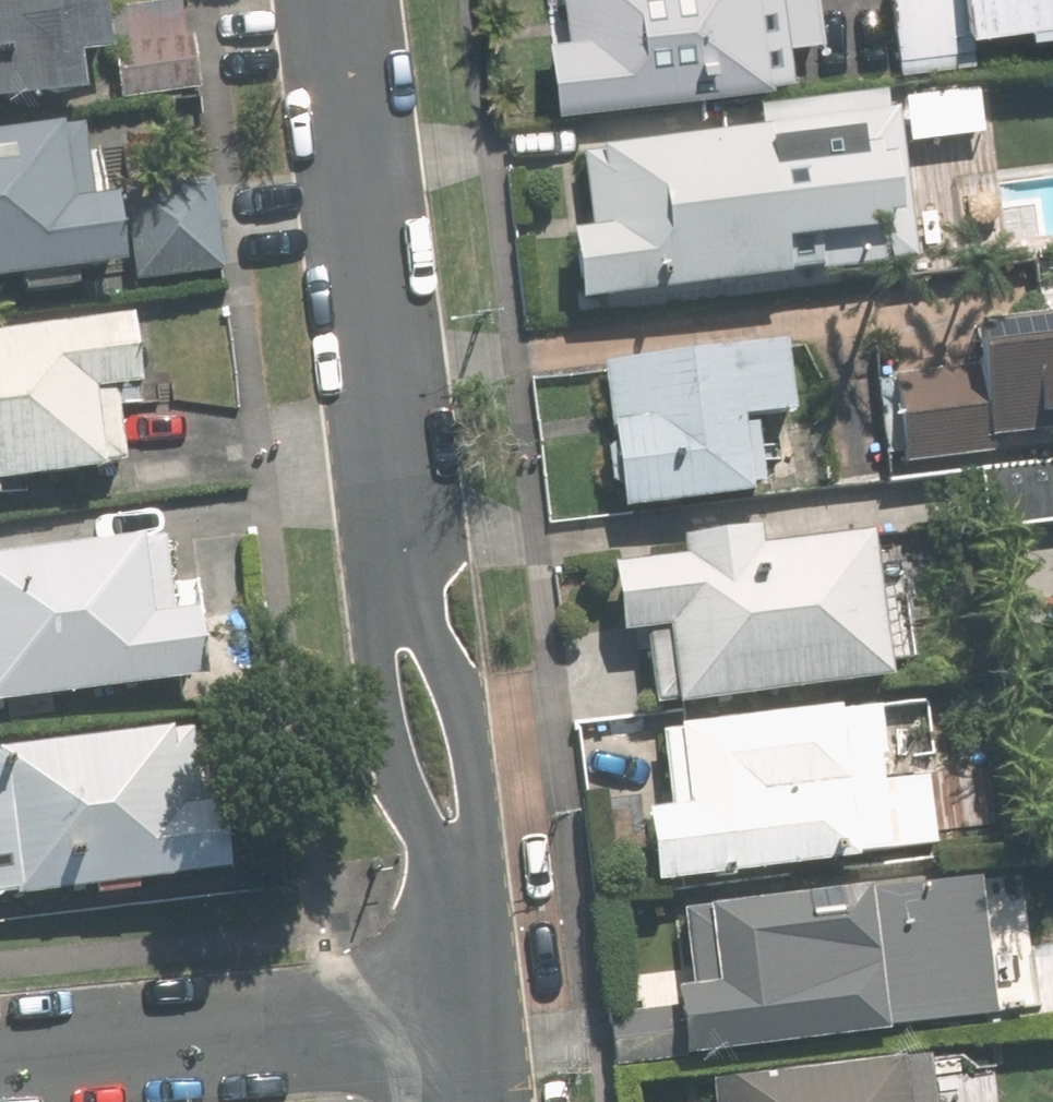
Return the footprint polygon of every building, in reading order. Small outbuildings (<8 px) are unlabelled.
[(93,84),(88,43),(116,40),(123,91),(197,82),(188,0),(173,0),(113,7),(112,0),(0,0),(0,95),(93,84)] [(800,66),(796,29),(827,25),(824,0),(570,0),(572,22),(554,24),(562,94),(800,66)] [(902,64),(978,55),(974,17),(1052,8),(1052,0),(894,0),(902,64)] [(578,220),(587,293),(919,254),(901,104),(586,141),(595,218),(578,220)] [(134,258),(125,185),(100,188),(91,116),(0,127),(0,274),(134,258)] [(130,182),(141,275),(225,265),(214,172),(130,182)] [(140,305),(0,323),(0,489),(27,485),(25,471),(133,457),(123,381),(149,377),(140,305)] [(978,314),(983,360),(900,369),(911,459),(1003,448),(1000,430),(1052,424),(1052,305),(978,314)] [(610,354),(627,502),(772,485),(764,410),(800,406),(791,333),(610,354)] [(660,697),(900,669),(883,526),(766,539),(764,518),(688,527),(690,548),(620,557),(628,626),(652,623),(660,697)] [(214,666),(206,602),(180,605),(170,525),(0,547),(0,693),(214,666)] [(652,802),(661,873),(929,842),(920,771),(891,774),(881,695),(664,720),(674,800),(652,802)] [(238,860),(229,792),(209,795),(199,715),(0,741),(0,890),(238,860)] [(682,978),(690,1047),(1003,1010),(985,864),(685,900),(694,976),(682,978)] [(936,1049),(716,1075),(719,1101),(942,1101),(936,1049)]
